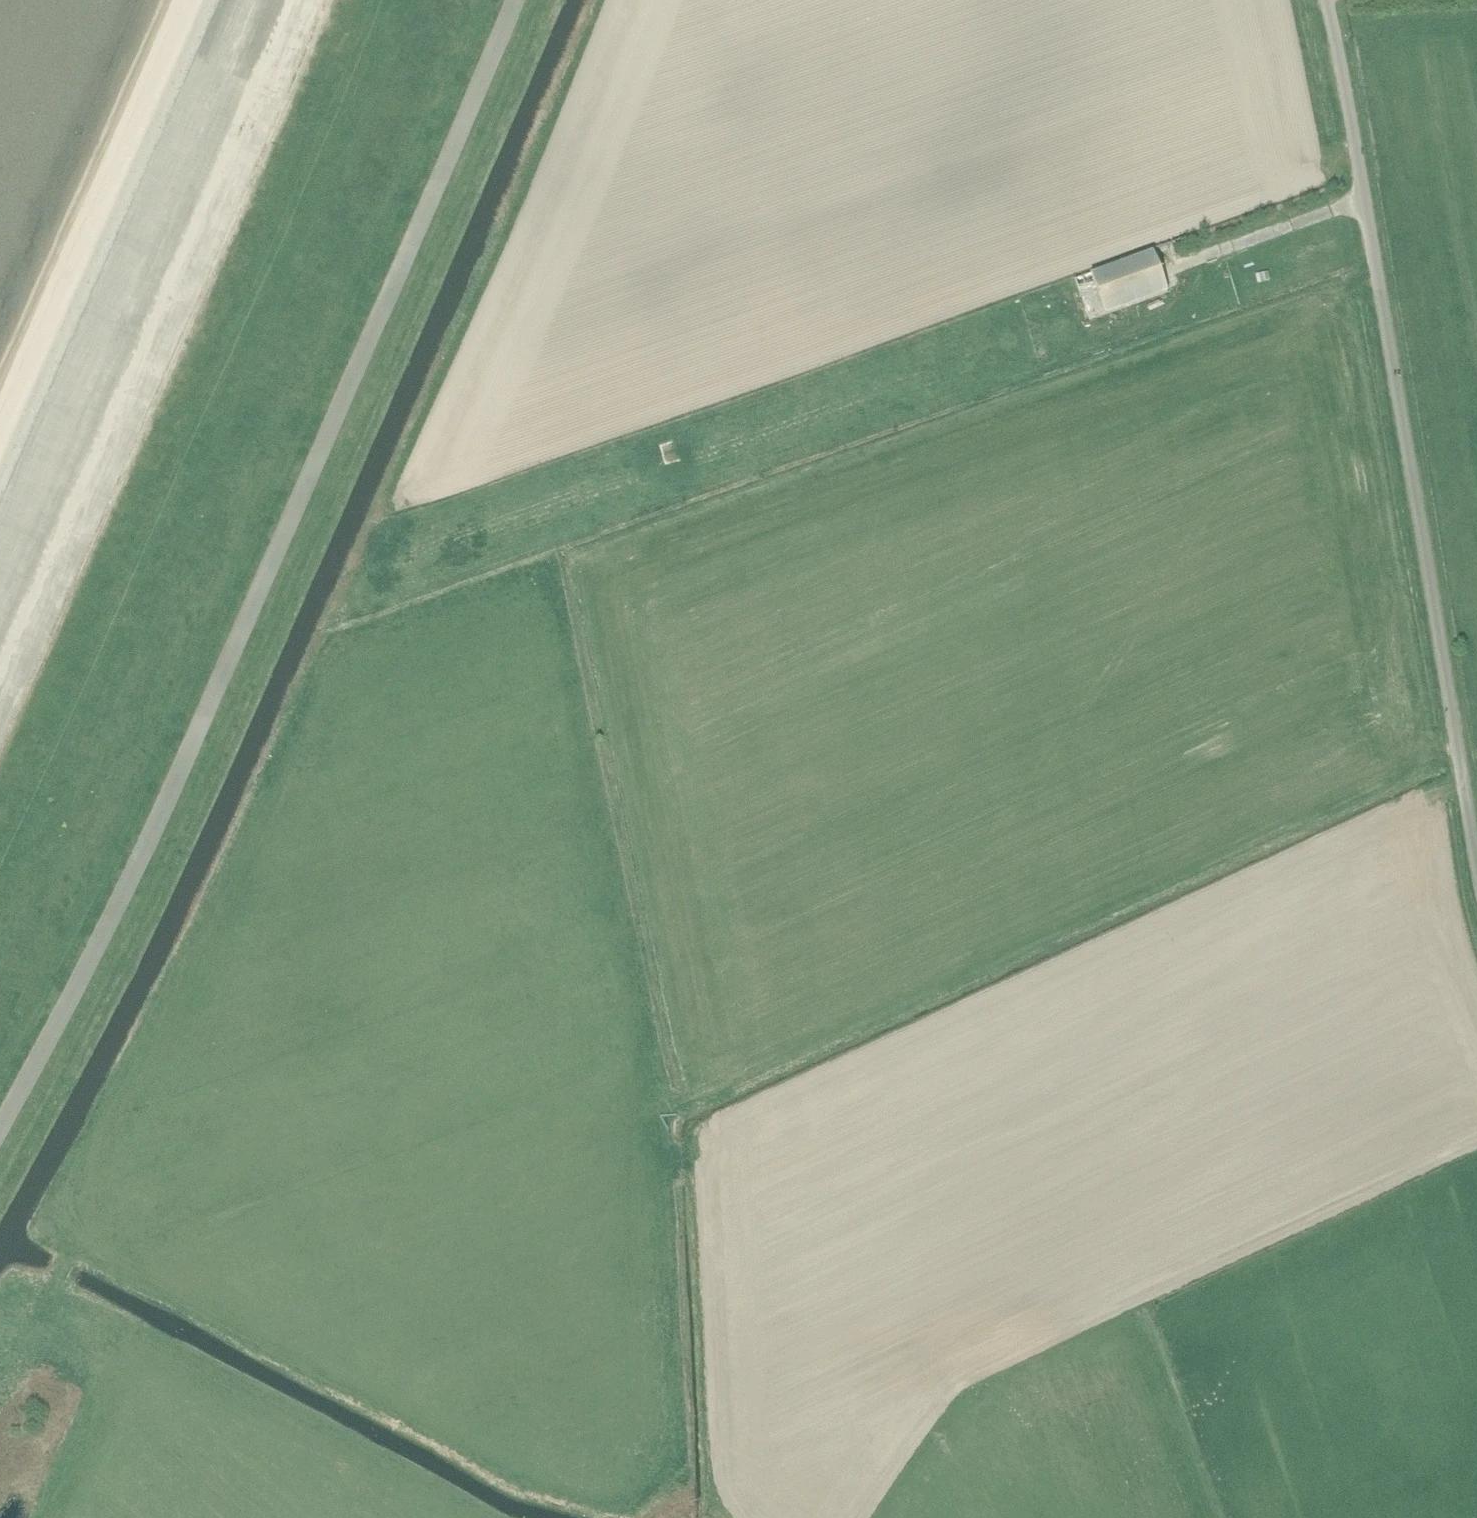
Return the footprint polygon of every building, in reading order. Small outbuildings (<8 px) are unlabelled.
[(1167,292),(1158,266),(1153,253),(1075,281),(1089,320),(1104,315),(1105,315),(1167,292)]
